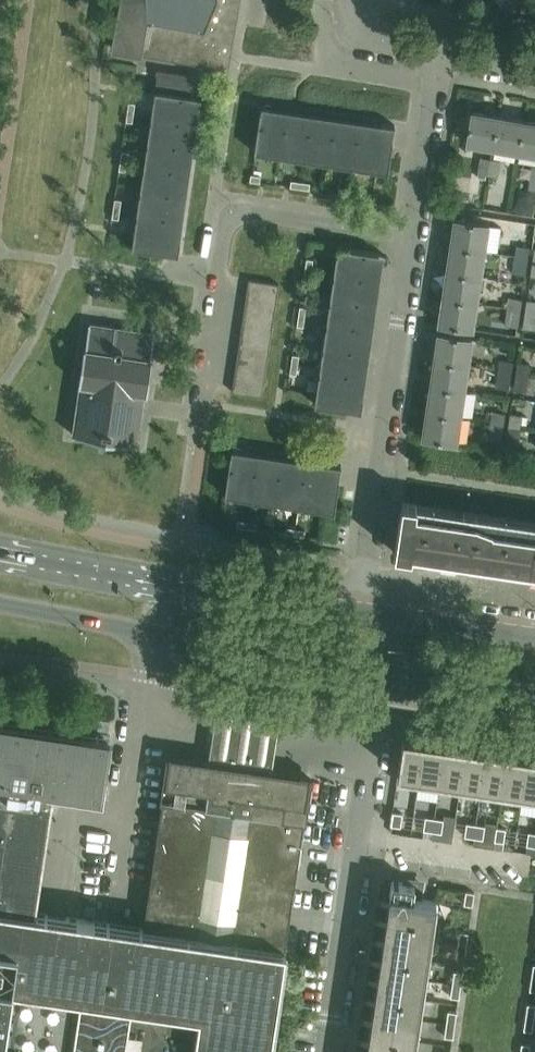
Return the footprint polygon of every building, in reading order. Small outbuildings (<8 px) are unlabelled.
[(112,48),(228,68),(240,0),(120,0),(112,48)] [(157,70),(154,86),(196,92),(199,77),(157,70)] [(175,240),(195,105),(196,98),(197,97),(155,90),(132,248),(179,255),(181,241),(175,240)] [(389,172),(395,126),(381,124),(380,130),(263,112),(261,111),(255,153),(389,172)] [(467,143),(493,148),(498,116),(472,112),(467,143)] [(524,121),(498,116),(493,148),(518,152),(524,121)] [(524,121),(518,152),(534,155),(534,123),(524,121)] [(479,172),(488,174),(491,160),(481,159),(479,172)] [(501,162),(491,160),(488,174),(498,176),(501,162)] [(260,183),(261,176),(251,175),(250,181),(260,183)] [(120,210),(122,200),(115,199),(114,209),(120,210)] [(455,219),(451,244),(485,250),(489,224),(455,219)] [(485,250),(451,244),(447,271),(481,277),(485,250)] [(379,255),(379,253),(338,247),(315,405),(362,412),(364,398),(358,397),(378,255),(379,255)] [(517,247),(515,260),(528,262),(530,248),(517,247)] [(312,269),(314,260),(307,259),(306,268),(312,269)] [(528,262),(515,260),(513,273),(526,275),(528,262)] [(311,279),(312,269),(306,268),(304,278),(311,279)] [(481,277),(447,271),(443,298),(477,303),(481,277)] [(249,280),(247,293),(277,297),(279,284),(249,280)] [(95,290),(94,298),(102,299),(103,291),(95,290)] [(277,297),(247,293),(245,307),(275,311),(277,297)] [(477,303),(443,298),(439,324),(474,329),(477,303)] [(510,298),(508,308),(508,312),(520,313),(522,300),(510,298)] [(527,301),(525,314),(534,316),(534,302),(527,301)] [(275,311),(245,307),(243,321),(273,325),(275,311)] [(520,313),(508,312),(506,325),(518,327),(520,313)] [(525,314),(524,327),(534,329),(534,316),(525,314)] [(304,327),(306,316),(299,315),(298,326),(304,327)] [(273,325),(243,321),(241,335),(271,340),(273,325)] [(81,384),(73,435),(139,445),(146,394),(148,394),(153,358),(152,358),(155,333),(90,324),(86,348),(85,348),(79,383),(81,384)] [(438,333),(435,358),(469,363),(473,338),(438,333)] [(271,340),(241,335),(239,348),(269,353),(271,340)] [(269,353),(239,348),(237,363),(267,367),(269,353)] [(469,363),(435,358),(431,385),(465,390),(469,363)] [(501,361),(500,368),(499,374),(511,376),(513,362),(501,361)] [(267,367),(237,363),(235,377),(265,382),(267,367)] [(531,365),(518,363),(516,376),(529,378),(531,365)] [(297,375),(299,365),(292,364),(291,374),(297,375)] [(511,376),(499,374),(497,387),(509,389),(511,376)] [(529,378),(516,376),(514,390),(527,391),(529,378)] [(265,382),(235,377),(233,391),(263,395),(265,382)] [(465,390),(431,385),(427,412),(461,417),(465,390)] [(461,417),(427,412),(423,438),(457,443),(461,417)] [(493,412),(492,422),(491,425),(503,427),(505,414),(493,412)] [(523,417),(511,415),(509,428),(521,430),(523,417)] [(503,427),(491,425),(489,439),(501,441),(503,427)] [(521,430),(509,428),(507,441),(519,443),(521,430)] [(335,512),(342,465),(328,464),(327,469),(231,454),(225,495),(335,512)] [(534,574),(534,528),(476,519),(477,513),(464,511),(463,517),(416,510),(417,504),(403,502),(395,553),(534,574)] [(245,529),(246,522),(236,521),(236,527),(245,529)] [(256,523),(246,522),(245,529),(255,530),(256,523)] [(303,530),(293,529),(292,535),(302,537),(303,530)] [(279,712),(216,702),(208,755),(271,765),(279,712)] [(286,951),(144,929),(36,913),(55,789),(102,796),(110,736),(0,719),(0,1051),(271,1051),(286,951)] [(404,736),(397,782),(419,785),(425,740),(404,736)] [(425,740),(419,785),(439,788),(440,788),(441,781),(440,780),(446,743),(425,740)] [(446,743),(440,780),(441,781),(460,783),(461,783),(466,746),(446,743)] [(460,783),(459,791),(460,791),(480,794),(487,749),(466,746),(461,783),(460,783)] [(487,749),(480,794),(501,797),(508,752),(487,749)] [(508,752),(501,797),(522,800),(528,755),(508,752)] [(522,800),(534,802),(534,756),(528,755),(522,800)] [(144,925),(144,929),(286,951),(311,779),(270,773),(169,758),(156,844),(153,864),(150,886),(144,925)] [(393,812),(391,826),(392,826),(401,827),(403,814),(393,812)] [(425,817),(424,830),(433,832),(435,819),(425,817)] [(435,819),(433,832),(442,833),(444,820),(435,819)] [(467,823),(465,836),(474,838),(476,825),(467,823)] [(476,825),(474,838),(483,839),(485,826),(476,825)] [(497,828),(495,841),(504,842),(506,829),(497,828)] [(527,845),(534,847),(534,833),(529,832),(527,845)] [(418,1031),(437,901),(423,899),(425,886),(392,881),(391,896),(367,1051),(415,1051),(418,1031)]
